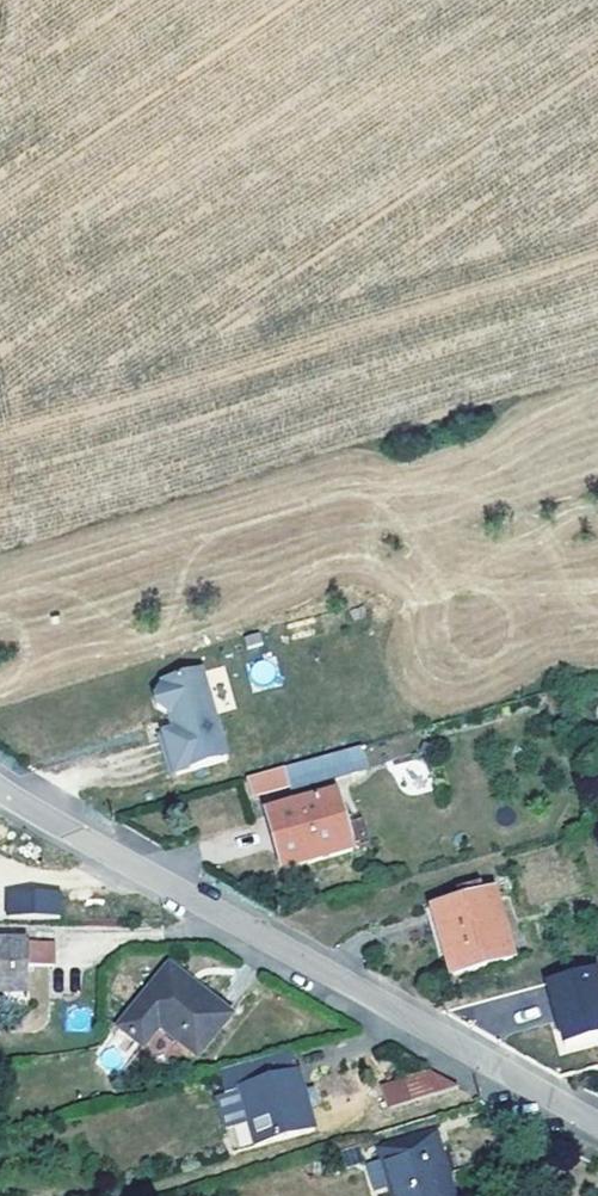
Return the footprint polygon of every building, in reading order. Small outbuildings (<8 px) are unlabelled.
[(227,760),(202,671),(158,684),(154,696),(159,714),(169,722),(174,737),(159,742),(169,777),(227,760)] [(361,746),(246,780),(251,797),(289,786),(290,790),(367,767),(361,746)] [(336,795),(267,814),(282,871),(352,851),(336,795)] [(362,823),(345,828),(352,851),(369,846),(362,823)] [(479,887),(460,892),(463,902),(434,909),(453,977),(511,961),(493,893),(482,896),(479,887)] [(60,889),(6,889),(6,918),(60,918),(60,889)] [(28,993),(28,965),(54,965),(54,943),(0,942),(0,992),(28,993)] [(142,1046),(158,1026),(197,1058),(231,1015),(169,965),(119,1028),(142,1046)] [(546,978),(561,1043),(597,1034),(597,981),(595,967),(546,978)] [(28,993),(0,992),(0,1007),(28,1008),(28,993)] [(314,1132),(294,1051),(218,1072),(224,1095),(240,1091),(256,1147),(314,1132)] [(459,1090),(429,1072),(383,1086),(390,1110),(459,1090)] [(436,1133),(378,1150),(391,1195),(454,1195),(436,1133)]
